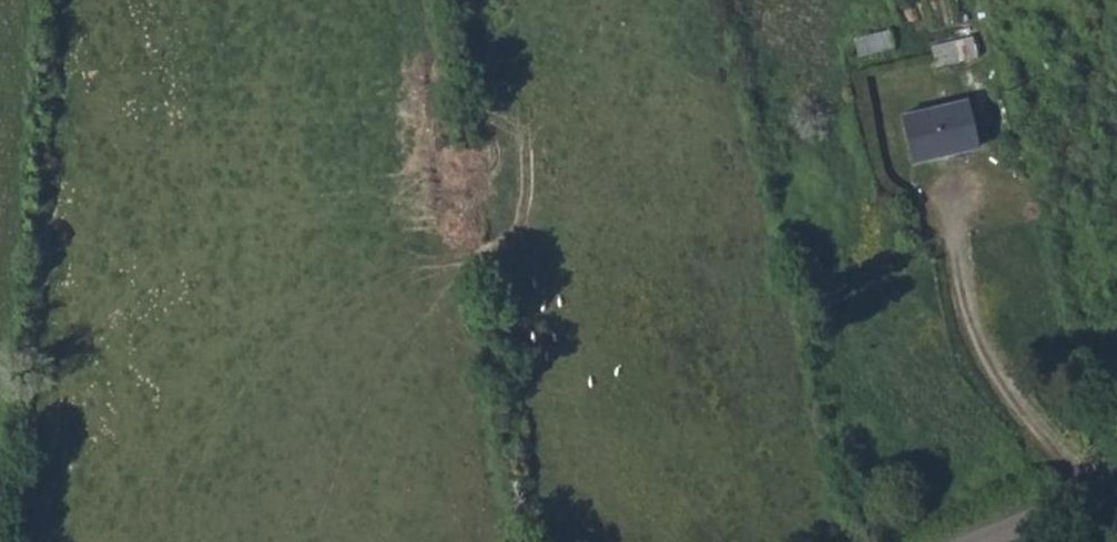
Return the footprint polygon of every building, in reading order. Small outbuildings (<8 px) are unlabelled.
[(856,34),(859,52),(894,46),(891,28),(856,34)] [(931,46),(936,66),(975,56),(971,36),(931,46)] [(901,116),(911,161),(977,146),(967,100),(901,116)]
